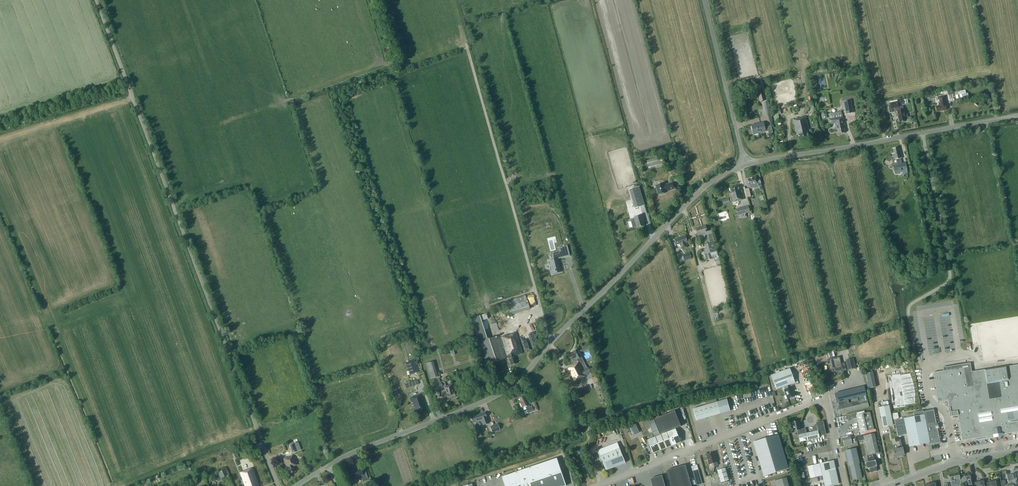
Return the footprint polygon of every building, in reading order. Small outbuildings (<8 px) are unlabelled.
[(935,107),(936,112),(946,110),(945,105),(946,105),(945,96),(937,98),(938,106),(935,107)] [(848,101),(844,102),(845,107),(846,114),(853,112),(851,101),(848,101)] [(897,111),(899,122),(901,122),(902,122),(904,122),(904,121),(905,121),(905,119),(907,119),(907,118),(907,115),(906,114),(904,114),(903,110),(902,106),(898,107),(897,102),(890,103),(891,109),(894,108),(895,112),(897,111)] [(831,117),(830,117),(831,119),(829,119),(830,124),(834,123),(836,130),(837,130),(838,134),(845,133),(843,125),(844,125),(843,120),(841,111),(830,113),(831,117)] [(796,135),(797,134),(799,140),(809,138),(808,133),(809,133),(812,133),(811,129),(808,129),(806,117),(793,120),(796,135)] [(752,126),(753,134),(768,131),(768,134),(772,133),(771,126),(764,127),(763,123),(752,126)] [(900,149),(899,150),(898,147),(893,149),(894,154),(892,154),(894,159),(893,160),(892,161),(893,165),(895,171),(896,173),(903,172),(903,174),(908,173),(908,171),(906,162),(905,162),(902,163),(900,158),(902,158),(900,149)] [(647,161),(649,168),(663,164),(661,157),(647,161)] [(757,179),(756,177),(748,179),(750,186),(750,189),(758,187),(758,186),(761,186),(760,178),(757,179)] [(656,186),(658,195),(666,193),(665,191),(673,189),(672,183),(664,185),(663,184),(656,186)] [(729,193),(731,203),(743,199),(741,190),(739,190),(738,185),(729,188),(730,193),(729,193)] [(639,186),(629,189),(635,208),(645,205),(639,186)] [(736,209),(738,215),(750,212),(748,206),(736,209)] [(634,217),(635,219),(631,221),(633,228),(637,227),(644,225),(642,219),(643,219),(642,215),(634,217)] [(712,230),(707,231),(705,226),(696,229),(698,234),(699,238),(701,239),(704,237),(705,235),(705,236),(713,233),(712,230)] [(681,238),(675,239),(676,245),(680,244),(681,249),(687,247),(685,242),(687,242),(685,235),(681,237),(681,238)] [(710,242),(710,243),(705,244),(707,249),(704,249),(707,260),(712,259),(715,258),(715,257),(719,256),(717,251),(714,240),(710,242)] [(559,251),(555,252),(557,258),(563,256),(562,252),(568,251),(567,246),(558,248),(559,251)] [(683,254),(685,261),(692,259),(690,252),(683,254)] [(554,274),(561,272),(557,259),(555,259),(549,261),(551,270),(553,269),(554,271),(553,271),(553,272),(554,272),(554,274)] [(530,309),(526,295),(506,301),(510,315),(530,309)] [(978,324),(983,362),(1017,357),(1017,318),(978,324)] [(508,356),(510,365),(516,363),(513,356),(522,353),(516,332),(500,337),(495,339),(494,337),(479,342),(486,365),(506,358),(502,349),(503,349),(506,357),(508,356)] [(575,364),(567,368),(575,383),(583,378),(587,376),(591,373),(588,367),(584,370),(581,364),(584,362),(578,349),(574,351),(574,352),(574,353),(570,355),(569,357),(570,359),(572,360),(573,359),(574,362),(575,364)] [(845,363),(841,364),(839,357),(828,359),(829,365),(828,365),(829,371),(840,368),(841,371),(846,370),(845,363)] [(856,368),(853,358),(846,360),(848,370),(856,368)] [(409,371),(410,374),(418,372),(414,360),(406,363),(409,371)] [(426,364),(430,379),(438,377),(433,361),(426,364)] [(933,372),(934,377),(937,394),(937,395),(940,398),(949,396),(951,411),(951,413),(952,416),(958,415),(962,440),(994,435),(995,435),(998,435),(1001,434),(1002,434),(1017,432),(1017,365),(1007,366),(984,369),(972,371),(970,363),(964,364),(946,367),(943,367),(944,371),(933,372)] [(784,390),(788,388),(787,385),(794,383),(789,368),(770,375),(775,390),(783,387),(784,390)] [(873,372),(865,374),(868,388),(876,387),(873,372)] [(898,373),(887,376),(887,378),(887,377),(888,381),(890,392),(891,396),(891,397),(892,401),(893,408),(905,405),(905,404),(915,402),(915,400),(915,397),(915,394),(914,392),(914,389),(913,385),(914,385),(913,385),(912,382),(911,379),(911,377),(909,374),(909,372),(899,375),(898,373)] [(438,379),(432,382),(434,391),(435,390),(442,388),(440,382),(439,382),(438,379)] [(404,384),(406,388),(418,384),(417,380),(404,384)] [(453,392),(451,385),(444,387),(446,394),(447,400),(455,397),(453,392)] [(839,411),(839,414),(869,407),(864,386),(835,393),(837,402),(838,402),(839,406),(838,406),(838,409),(837,410),(837,412),(839,411)] [(788,388),(784,390),(783,390),(787,399),(794,396),(791,387),(788,388)] [(413,408),(414,407),(416,413),(425,410),(422,403),(423,403),(420,394),(409,398),(413,408)] [(527,405),(523,396),(519,398),(520,402),(519,402),(522,408),(525,407),(528,413),(534,411),(532,407),(530,408),(528,405),(527,405)] [(727,399),(693,409),(697,420),(730,411),(727,399)] [(893,425),(889,405),(879,407),(883,427),(893,425)] [(937,423),(934,409),(924,411),(923,410),(914,412),(914,415),(895,419),(898,435),(908,433),(910,445),(928,442),(928,443),(928,444),(941,441),(938,427),(939,427),(938,423),(937,423)] [(648,440),(646,440),(645,437),(651,451),(651,450),(652,450),(653,453),(681,442),(676,429),(669,431),(681,426),(675,410),(655,419),(661,434),(666,432),(666,433),(660,435),(655,437),(648,440)] [(870,412),(856,415),(860,432),(874,429),(870,412)] [(472,423),(481,420),(483,425),(488,423),(485,413),(482,414),(482,413),(470,418),(472,423)] [(655,437),(660,435),(656,425),(652,427),(648,418),(642,420),(646,429),(651,427),(655,437)] [(793,432),(797,431),(800,442),(819,438),(819,435),(825,434),(823,424),(822,424),(822,423),(821,422),(820,422),(819,422),(816,423),(818,431),(806,433),(805,428),(800,430),(798,421),(791,422),(793,427),(792,427),(793,432)] [(490,427),(492,433),(500,430),(498,424),(490,427)] [(874,433),(864,436),(868,455),(879,453),(874,433)] [(764,476),(788,468),(778,435),(754,442),(764,476)] [(289,445),(292,453),(297,451),(301,450),(298,442),(294,444),(294,443),(289,445)] [(894,449),(895,456),(904,454),(903,447),(894,449)] [(607,470),(626,463),(620,448),(601,456),(599,452),(592,454),(597,469),(603,467),(605,466),(607,470)] [(848,466),(849,465),(852,480),(862,478),(859,463),(860,463),(856,448),(845,450),(848,466)] [(709,464),(713,463),(714,466),(718,465),(717,461),(717,462),(714,453),(707,455),(709,460),(708,460),(709,464)] [(288,468),(290,473),(295,472),(293,466),(297,465),(293,455),(283,459),(287,468),(288,468)] [(870,468),(871,472),(877,471),(874,457),(868,459),(868,462),(865,462),(867,469),(870,468)] [(505,485),(564,485),(566,485),(557,458),(502,477),(505,485)] [(822,475),(825,485),(839,483),(835,468),(834,460),(813,465),(815,477),(822,475)] [(685,465),(666,471),(671,485),(692,485),(685,465)] [(240,473),(242,480),(244,485),(259,485),(252,468),(240,472),(240,473)] [(356,478),(360,476),(363,482),(368,480),(365,471),(362,472),(361,468),(349,472),(351,478),(348,479),(349,482),(351,483),(357,480),(356,478)] [(729,480),(725,468),(718,471),(721,482),(729,480)] [(218,472),(221,478),(228,475),(225,469),(218,472)] [(1015,483),(1017,483),(1017,472),(1013,473),(1013,474),(1007,475),(1008,481),(1014,480),(1015,483)] [(960,480),(960,477),(959,474),(948,476),(949,482),(950,482),(951,485),(957,485),(956,480),(960,480)] [(960,480),(961,483),(966,482),(967,485),(973,485),(973,483),(971,474),(965,475),(965,476),(960,477),(960,480)] [(650,479),(653,485),(665,485),(662,475),(650,479)] [(786,477),(772,481),(774,485),(789,485),(786,477)]
